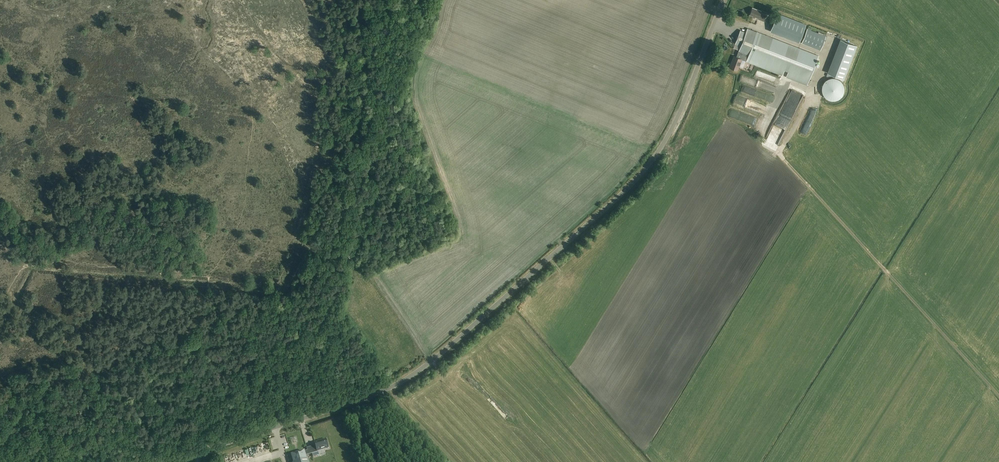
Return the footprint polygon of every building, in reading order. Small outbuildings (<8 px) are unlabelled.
[(758,19),(763,21),(766,15),(760,13),(761,11),(752,7),(750,15),(758,18),(758,19)] [(770,31),(799,42),(806,24),(777,14),(770,31)] [(741,46),(738,52),(747,56),(748,56),(746,61),(782,75),(784,70),(788,71),(786,77),(807,85),(818,57),(818,56),(748,28),(746,32),(745,32),(744,32),(743,32),(742,33),(741,33),(740,34),(739,34),(739,35),(738,36),(738,37),(735,44),(741,46)] [(807,29),(802,43),(820,50),(825,37),(824,36),(821,35),(818,34),(807,29)] [(727,46),(732,48),(735,41),(729,39),(727,46)] [(841,40),(828,73),(844,79),(856,46),(841,40)] [(745,61),(747,56),(738,52),(736,57),(734,56),(729,68),(737,71),(741,60),(745,61)] [(821,88),(821,89),(822,91),(822,92),(822,93),(823,94),(824,95),(824,96),(825,97),(826,97),(827,98),(828,99),(829,99),(830,99),(832,100),(833,100),(835,100),(836,99),(837,99),(839,98),(841,96),(842,95),(842,94),(843,93),(843,92),(844,91),(844,90),(844,89),(844,88),(844,87),(844,86),(843,83),(842,82),(841,81),(840,80),(839,79),(838,79),(837,78),(836,78),(835,78),(834,77),(833,77),(832,77),(831,77),(830,78),(828,78),(827,78),(826,79),(825,80),(825,81),(824,81),(823,83),(822,84),(822,85),(822,87),(821,88)] [(300,434),(296,435),(294,428),(291,429),(294,441),(302,439),(300,434)] [(318,452),(317,451),(328,448),(326,439),(314,443),(315,446),(307,448),(308,451),(305,452),(304,451),(291,455),(293,461),(309,461),(308,459),(307,459),(306,455),(318,452)]
